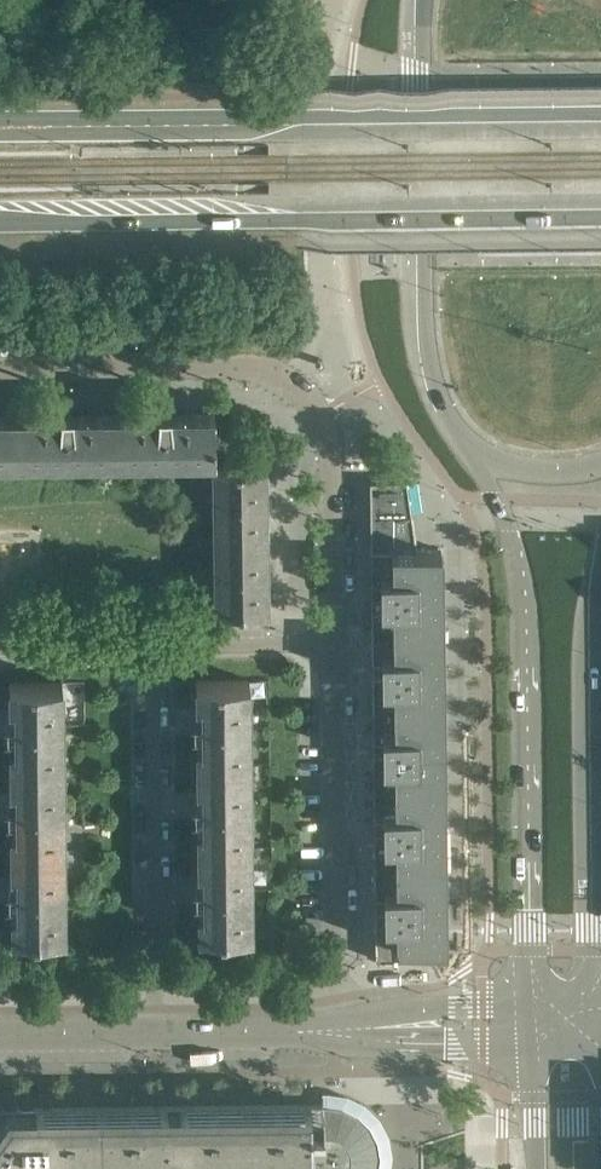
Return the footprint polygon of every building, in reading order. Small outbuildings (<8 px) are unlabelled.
[(215,455),(214,411),(171,411),(171,408),(158,408),(158,412),(115,412),(116,456),(215,455)] [(116,456),(115,412),(73,413),(73,409),(60,409),(60,413),(17,413),(18,457),(116,456)] [(17,413),(0,413),(0,458),(18,457),(17,413)] [(267,538),(266,497),(266,465),(213,466),(214,539),(267,538)] [(445,944),(442,675),(441,548),(416,549),(407,480),(370,480),(371,583),(381,584),(382,595),(372,596),(372,662),(382,663),(382,674),(372,675),(373,740),(383,742),(383,752),(373,754),(374,819),(384,820),(384,831),(374,832),(375,898),(385,899),(385,909),(375,911),(376,959),(421,958),(421,944),(445,944)] [(268,611),(267,568),(267,538),(214,539),(215,611),(268,611)] [(250,763),(249,678),(196,679),(196,700),(202,700),(202,718),(202,743),(197,743),(197,763),(250,763)] [(63,765),(62,681),(9,681),(10,702),(15,702),(16,745),(10,745),(10,766),(63,765)] [(251,847),(250,805),(250,763),(197,763),(197,784),(203,783),(203,809),(203,827),(198,827),(198,847),(251,847)] [(64,849),(64,807),(63,765),(10,766),(11,786),(16,786),(17,829),(11,829),(11,849),(64,849)] [(251,931),(251,889),(251,847),(198,847),(198,867),(204,867),(204,886),(204,911),(199,911),(199,931),(251,931)] [(65,933),(64,891),(64,849),(11,849),(12,870),(17,870),(17,913),(12,913),(12,934),(65,933)] [(220,957),(220,946),(204,946),(204,957),(220,957)] [(377,1138),(369,1124),(358,1113),(344,1106),(328,1103),(306,1104),(307,1156),(380,1155),(380,1154),(377,1139),(377,1138)] [(307,1156),(306,1104),(36,1107),(36,1168),(307,1168),(307,1156)] [(36,1107),(0,1108),(0,1168),(36,1168),(36,1107)] [(380,1155),(307,1156),(307,1168),(378,1168),(380,1155)]
